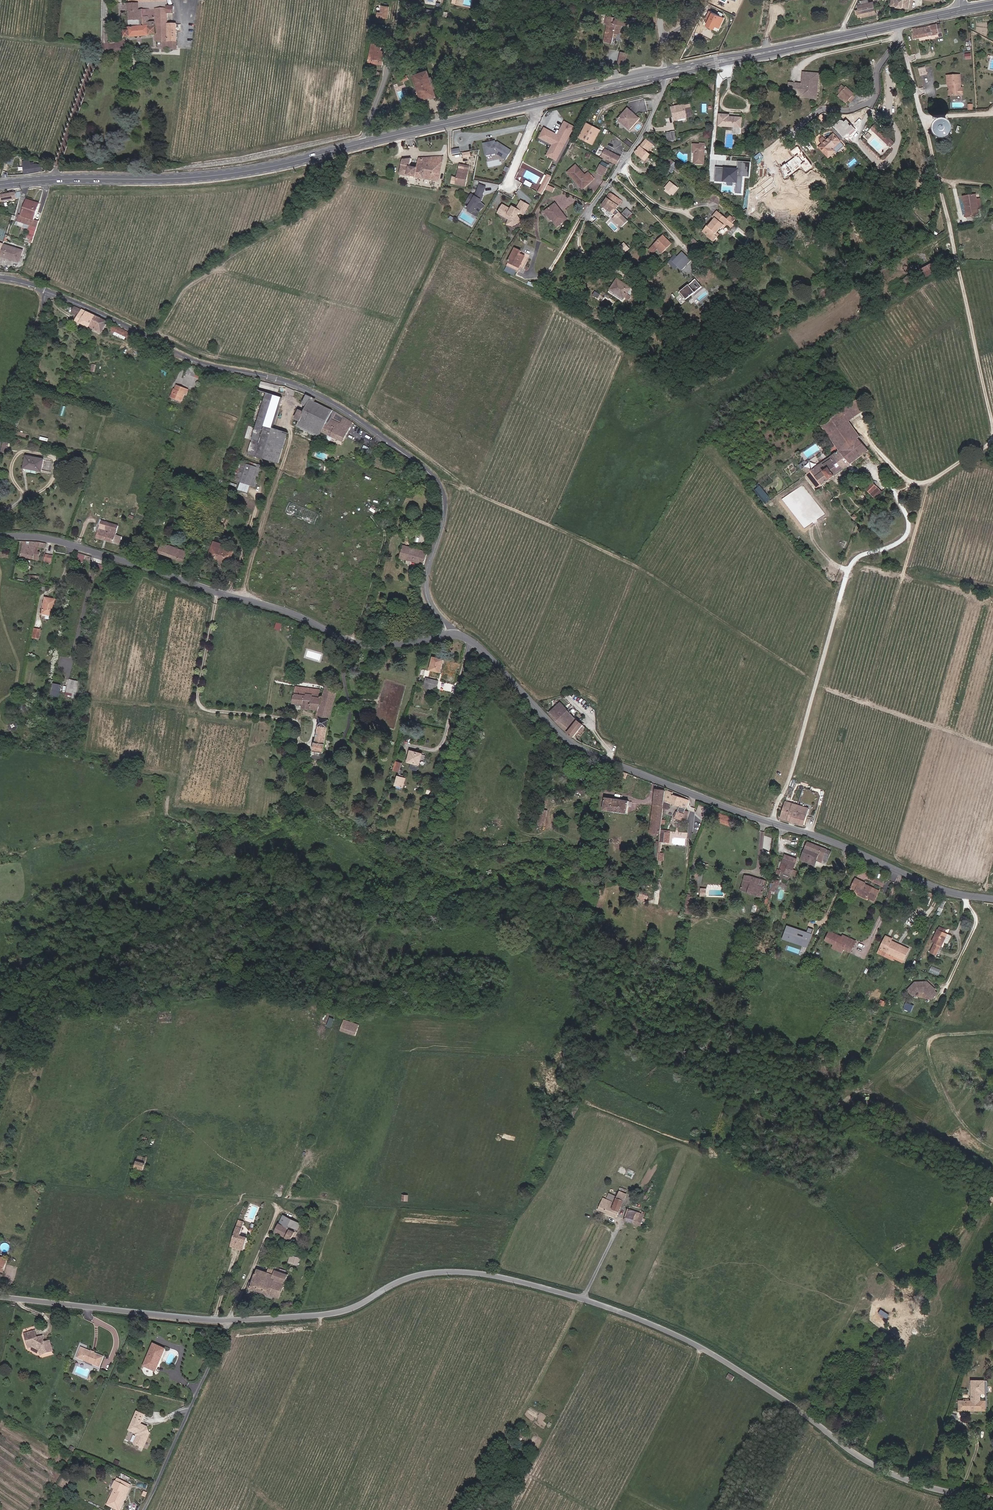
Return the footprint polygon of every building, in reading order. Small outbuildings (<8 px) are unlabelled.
[(169,50),(177,50),(177,25),(172,25),(172,23),(169,23),(169,26),(167,26),(167,14),(173,14),(173,7),(166,7),(166,0),(130,0),(131,30),(127,30),(127,38),(156,35),(156,42),(165,42),(169,42),(169,50)] [(374,6),(371,6),(370,10),(381,12),(383,0),(375,0),(374,6)] [(860,5),(860,3),(858,7),(858,10),(856,11),(856,15),(858,14),(859,17),(876,13),(873,2),(868,3),(860,5)] [(725,17),(710,10),(706,18),(710,19),(707,25),(716,29),(717,26),(720,28),(725,17)] [(614,35),(619,36),(620,36),(622,26),(627,26),(628,21),(619,19),(618,21),(616,21),(616,25),(613,24),(614,18),(608,17),(607,24),(608,25),(612,25),(610,38),(606,37),(605,43),(613,44),(614,39),(614,35)] [(916,30),(918,39),(939,35),(939,34),(937,26),(916,30)] [(368,63),(381,65),(383,52),(383,51),(380,50),(380,47),(377,47),(370,46),(368,63)] [(625,65),(628,53),(621,52),(619,64),(625,65)] [(925,68),(927,75),(934,74),(932,66),(925,68)] [(414,74),(422,101),(438,96),(429,68),(414,74)] [(927,75),(925,68),(919,69),(920,77),(927,75)] [(788,96),(819,98),(821,72),(803,71),(802,82),(789,81),(788,96)] [(960,97),(960,88),(960,77),(947,77),(947,87),(949,87),(950,97),(960,97)] [(840,87),(837,90),(840,92),(838,94),(847,101),(853,92),(845,86),(843,89),(840,87)] [(684,107),(671,110),(674,122),(692,118),(690,111),(685,112),(684,107)] [(639,119),(627,109),(619,119),(626,125),(625,127),(630,130),(639,119)] [(730,117),(730,115),(720,115),(719,126),(735,127),(734,134),(740,135),(741,118),(730,117)] [(587,122),(579,138),(594,145),(601,129),(587,122)] [(557,159),(575,127),(568,123),(561,136),(546,128),(543,134),(549,138),(548,140),(555,144),(549,154),(557,159)] [(877,132),(891,142),(894,138),(880,128),(877,132)] [(668,140),(676,139),(675,132),(666,133),(668,140)] [(824,142),(820,145),(829,156),(830,155),(844,142),(835,132),(827,139),(824,135),(821,138),(824,142)] [(507,159),(513,150),(497,140),(484,142),(486,155),(498,154),(507,159)] [(646,161),(651,155),(648,152),(654,145),(647,140),(637,153),(646,161)] [(693,152),(695,152),(694,163),(704,164),(705,145),(693,144),(693,152)] [(602,158),(610,163),(615,154),(606,150),(602,158)] [(802,152),(798,156),(802,161),(807,156),(802,152)] [(615,154),(610,163),(616,167),(621,158),(615,154)] [(412,160),(404,160),(399,175),(438,183),(444,158),(419,159),(417,168),(411,167),(412,160)] [(736,194),(744,194),(745,175),(748,175),(749,162),(739,161),(738,168),(716,166),(715,181),(737,183),(736,194)] [(33,174),(40,173),(40,168),(33,166),(21,168),(23,176),(27,175),(33,174)] [(464,187),(469,168),(460,167),(456,186),(464,187)] [(604,177),(608,171),(601,167),(597,174),(604,177)] [(577,182),(583,191),(593,183),(589,177),(585,179),(576,169),(567,176),(574,184),(577,182)] [(548,173),(539,192),(543,194),(553,175),(548,173)] [(674,196),(680,187),(671,180),(664,189),(674,196)] [(577,182),(574,184),(581,193),(583,191),(577,182)] [(476,194),(471,193),(468,203),(470,204),(468,210),(476,212),(477,208),(484,209),(485,204),(482,203),(487,186),(479,184),(476,194)] [(16,192),(7,193),(0,195),(2,202),(9,201),(17,199),(21,198),(19,192),(16,193),(16,192)] [(612,194),(606,202),(607,202),(616,210),(622,201),(612,194)] [(979,215),(978,210),(977,210),(975,198),(977,198),(976,194),(964,196),(967,217),(979,215)] [(498,214),(510,219),(507,224),(518,229),(530,204),(521,200),(517,207),(513,205),(512,207),(503,203),(498,214)] [(18,216),(17,219),(16,222),(29,226),(28,230),(30,231),(29,235),(34,236),(38,223),(39,221),(34,220),(39,204),(27,201),(22,217),(18,216)] [(607,202),(606,202),(603,207),(616,218),(613,221),(618,225),(625,218),(616,210),(607,202)] [(554,222),(560,212),(555,206),(547,212),(554,222)] [(632,214),(627,209),(622,214),(627,219),(632,214)] [(716,242),(720,238),(716,235),(718,233),(721,229),(722,230),(727,223),(730,221),(734,223),(736,220),(731,215),(728,218),(719,210),(715,216),(718,219),(713,225),(711,227),(710,225),(705,231),(710,235),(709,236),(716,242)] [(566,221),(560,212),(554,222),(558,228),(566,221)] [(630,223),(625,218),(618,225),(623,230),(630,223)] [(609,222),(604,227),(607,230),(608,229),(610,231),(614,227),(609,222)] [(656,255),(661,249),(666,254),(674,245),(664,237),(651,250),(656,255)] [(617,247),(625,256),(627,253),(626,251),(629,247),(624,242),(620,246),(619,245),(617,247)] [(683,249),(689,254),(692,250),(687,245),(683,249)] [(1,250),(0,253),(0,262),(17,266),(20,255),(1,250)] [(511,262),(522,268),(528,258),(523,255),(524,252),(518,250),(511,262)] [(674,262),(684,270),(693,259),(683,251),(674,262)] [(921,269),(925,277),(940,269),(936,261),(921,269)] [(520,272),(522,268),(511,262),(508,266),(520,272)] [(682,293),(689,300),(704,287),(697,279),(682,293)] [(625,302),(633,292),(618,282),(611,292),(625,302)] [(95,315),(83,309),(77,321),(89,327),(95,315)] [(108,321),(95,315),(89,327),(90,327),(102,333),(108,321)] [(195,377),(197,372),(190,368),(187,374),(195,377)] [(276,391),(278,386),(260,381),(259,386),(276,391)] [(186,389),(180,387),(178,393),(173,392),(170,400),(181,403),(183,394),(184,395),(186,389)] [(264,400),(280,405),(282,397),(266,392),(264,400)] [(307,407),(311,398),(311,397),(306,395),(302,404),(307,407)] [(324,432),(334,411),(311,398),(307,407),(304,412),(306,413),(302,422),(297,432),(306,438),(309,433),(320,439),(324,432)] [(274,452),(280,431),(274,428),(280,405),(264,400),(260,399),(258,405),(262,406),(256,427),(253,426),(256,412),(253,411),(245,439),(252,440),(248,455),(274,461),(276,453),(274,452)] [(844,407),(853,418),(862,411),(853,400),(844,407)] [(818,489),(823,485),(851,464),(869,450),(859,437),(860,436),(849,422),(853,418),(844,407),(838,412),(832,417),(821,425),(827,434),(833,441),(840,450),(825,461),(820,464),(811,471),(807,474),(818,489)] [(306,413),(304,412),(299,410),(295,419),(300,421),(302,422),(306,413)] [(352,421),(334,411),(324,432),(342,441),(352,421)] [(287,433),(280,431),(274,452),(276,453),(274,461),(279,463),(287,433)] [(287,433),(279,463),(281,463),(281,461),(290,433),(287,433)] [(309,433),(306,438),(317,444),(320,439),(309,433)] [(23,464),(26,465),(36,468),(41,469),(44,456),(26,452),(23,464)] [(264,471),(243,463),(236,480),(257,488),(260,479),(263,473),(264,471)] [(263,473),(260,479),(268,481),(270,475),(263,473)] [(817,490),(818,489),(807,474),(805,475),(817,490)] [(454,486),(460,488),(463,477),(457,475),(453,486),(454,486)] [(871,493),(877,487),(873,483),(867,489),(871,493)] [(767,502),(772,498),(761,485),(757,489),(767,502)] [(872,494),(876,498),(876,497),(882,492),(877,487),(871,493),(872,494)] [(316,523),(320,513),(290,502),(287,512),(316,523)] [(117,535),(120,527),(104,521),(98,537),(120,545),(123,538),(117,535)] [(36,542),(31,542),(30,545),(23,544),(20,556),(33,559),(35,547),(36,542)] [(158,553),(185,561),(188,552),(161,543),(158,553)] [(405,560),(408,547),(404,546),(400,558),(405,560)] [(214,547),(211,557),(232,564),(235,553),(214,547)] [(411,548),(408,547),(405,560),(424,565),(428,552),(411,548)] [(53,562),(53,554),(46,553),(45,561),(53,562)] [(192,556),(189,563),(198,566),(200,559),(192,556)] [(46,598),(43,614),(48,614),(51,599),(46,598)] [(441,672),(444,659),(434,658),(431,670),(441,672)] [(79,680),(72,679),(69,692),(73,692),(72,696),(75,697),(79,680)] [(299,689),(300,685),(296,685),(292,705),(302,706),(302,710),(317,711),(315,718),(319,719),(328,721),(338,686),(326,683),(322,697),(319,697),(319,699),(317,699),(319,689),(316,689),(315,692),(299,689)] [(58,698),(60,686),(53,685),(52,689),(51,697),(58,698)] [(435,697),(437,689),(432,687),(424,685),(422,693),(435,697)] [(561,703),(549,714),(562,729),(568,734),(573,739),(584,727),(574,718),(561,703)] [(323,754),(328,721),(319,719),(313,752),(323,754)] [(419,766),(423,755),(412,751),(409,763),(419,766)] [(401,772),(404,762),(396,760),(393,770),(401,772)] [(404,788),(407,777),(399,775),(396,785),(404,788)] [(660,833),(664,789),(655,789),(649,832),(660,833)] [(685,798),(674,793),(673,792),(666,789),(665,800),(676,804),(674,808),(672,808),(671,812),(672,813),(672,814),(678,816),(685,798)] [(625,813),(627,800),(605,796),(602,808),(625,813)] [(780,819),(788,821),(793,805),(789,804),(785,802),(780,819)] [(809,810),(793,805),(788,821),(804,826),(809,810)] [(544,827),(547,812),(540,811),(538,826),(544,827)] [(660,841),(656,841),(654,860),(664,861),(665,852),(659,852),(660,841)] [(831,852),(807,843),(801,860),(803,861),(802,862),(815,867),(815,866),(817,862),(820,863),(822,857),(828,859),(831,852)] [(780,871),(791,876),(792,871),(796,859),(783,855),(778,870),(780,871)] [(825,866),(828,859),(822,857),(820,863),(825,866)] [(744,876),(740,891),(762,899),(766,881),(750,877),(744,876)] [(862,893),(869,897),(869,896),(874,898),(880,888),(875,885),(874,887),(867,883),(868,883),(865,881),(865,880),(856,876),(852,886),(863,891),(862,893)] [(914,886),(912,892),(928,900),(931,893),(914,886)] [(808,947),(814,929),(809,927),(808,931),(788,925),(783,939),(808,947)] [(935,929),(928,942),(938,947),(945,934),(935,929)] [(834,943),(844,948),(850,951),(855,941),(840,934),(840,935),(830,931),(826,939),(834,943)] [(877,949),(884,952),(890,941),(888,940),(889,938),(883,936),(877,949)] [(890,941),(884,952),(900,959),(905,948),(890,941)] [(842,951),(844,948),(834,943),(832,946),(842,951)] [(932,966),(930,971),(939,975),(941,969),(932,966)] [(931,989),(923,980),(922,981),(921,982),(919,982),(918,980),(912,980),(912,982),(909,982),(904,988),(909,993),(914,988),(915,989),(919,989),(928,998),(933,992),(930,990),(931,989)] [(912,1011),(914,1005),(906,1003),(904,1009),(912,1011)] [(347,1022),(346,1025),(343,1024),(340,1031),(355,1036),(359,1026),(347,1022)] [(146,1155),(145,1155),(144,1157),(137,1155),(134,1166),(143,1169),(146,1155)] [(620,1192),(614,1205),(621,1207),(626,1195),(620,1192)] [(603,1200),(598,1198),(593,1208),(599,1211),(601,1206),(603,1202),(603,1200)] [(601,1206),(599,1211),(616,1219),(621,1207),(614,1205),(611,1203),(609,1208),(606,1207),(606,1208),(601,1206)] [(623,1222),(634,1226),(637,1216),(631,1214),(631,1215),(628,1213),(627,1216),(625,1216),(623,1222)] [(642,1218),(637,1216),(634,1226),(639,1228),(642,1218)] [(283,1217),(279,1224),(296,1233),(300,1225),(283,1217)] [(244,1221),(238,1219),(230,1245),(243,1249),(247,1236),(239,1234),(244,1221)] [(296,1233),(279,1224),(278,1224),(274,1232),(293,1242),(297,1233),(296,1233)] [(291,1251),(287,1263),(296,1266),(300,1254),(291,1251)] [(249,1282),(248,1288),(280,1298),(287,1274),(267,1268),(266,1272),(257,1269),(252,1283),(249,1282)] [(39,1357),(54,1352),(50,1340),(45,1342),(43,1335),(37,1337),(35,1330),(23,1334),(27,1346),(31,1345),(32,1349),(38,1352),(39,1357)] [(143,1367),(155,1372),(165,1350),(153,1345),(143,1367)] [(75,1359),(83,1363),(84,1360),(93,1364),(92,1367),(99,1369),(104,1358),(80,1347),(75,1359)] [(992,1385),(992,1383),(992,1375),(991,1375),(992,1367),(992,1354),(986,1353),(982,1373),(969,1370),(967,1380),(992,1385)] [(143,1450),(150,1436),(148,1437),(145,1428),(147,1428),(141,1425),(144,1416),(137,1413),(128,1432),(134,1434),(135,1439),(132,1446),(143,1450)] [(116,1478),(130,1485),(132,1481),(118,1474),(116,1478)] [(130,1485),(116,1478),(112,1486),(115,1487),(108,1502),(120,1508),(130,1485)]
